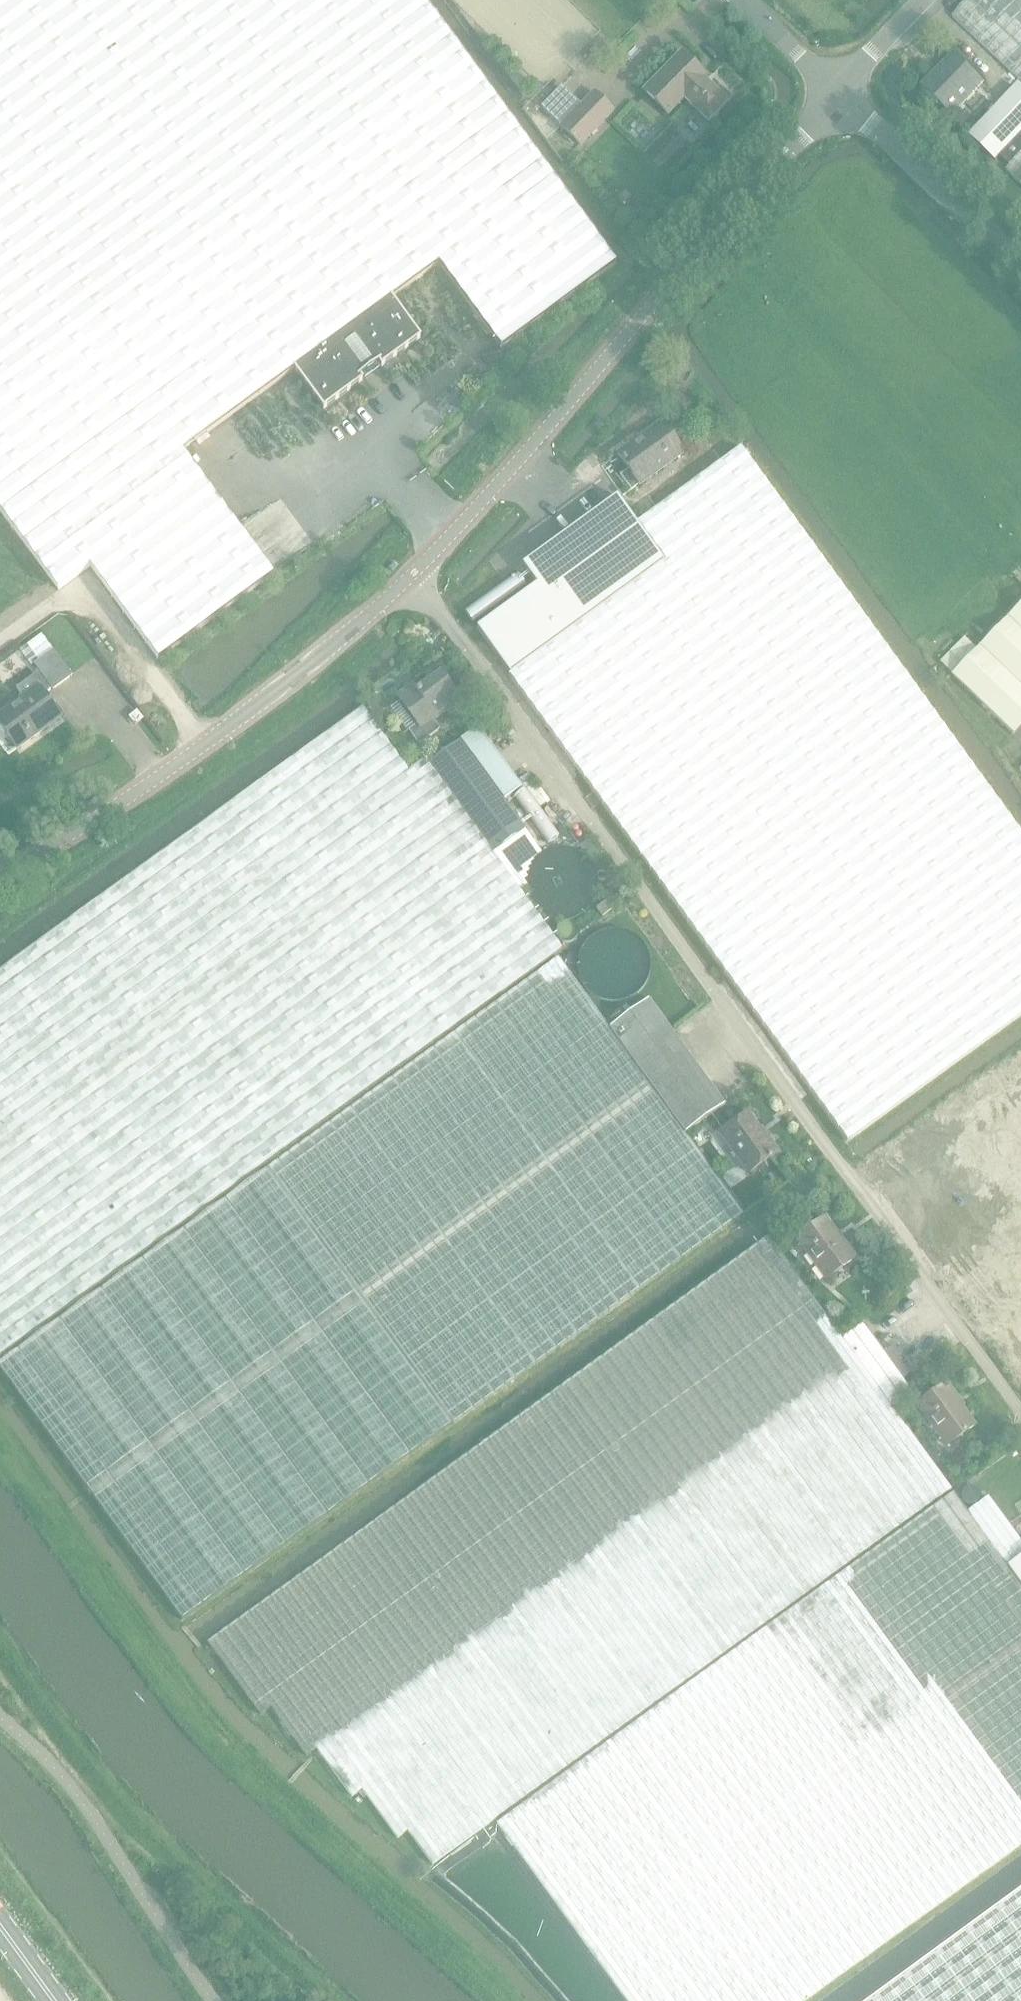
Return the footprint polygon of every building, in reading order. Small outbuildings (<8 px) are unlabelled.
[(20,538),(22,536),(33,553),(58,588),(89,565),(101,581),(158,659),(273,575),(271,573),(182,451),(294,369),(326,413),(364,385),(362,382),(382,368),(384,370),(423,342),(391,299),(391,298),(438,263),(554,180),(422,0),(0,0),(0,511),(20,538)] [(1020,82),(1020,0),(967,0),(952,16),(1020,82)] [(708,121),(727,102),(695,70),(697,68),(681,54),(644,92),(669,115),(684,99),(708,121)] [(946,109),(976,78),(953,56),(939,71),(941,73),(925,89),(946,109)] [(1011,167),(1020,156),(1020,86),(1019,84),(991,114),(970,136),(996,160),(1000,156),(1011,167)] [(580,146),(614,111),(592,91),(579,104),(560,87),(540,107),(580,146)] [(1011,167),(1007,171),(1020,185),(1020,156),(1011,167)] [(554,180),(438,263),(499,347),(501,349),(612,267),(616,264),(615,264),(554,180)] [(618,454),(627,467),(619,472),(630,488),(638,482),(640,485),(683,454),(661,423),(640,438),(642,440),(636,445),(634,443),(618,454)] [(508,674),(580,774),(848,1142),(880,1119),(977,1048),(1020,1016),(1020,834),(741,448),(636,524),(664,562),(510,673),(508,674)] [(536,584),(477,627),(495,652),(510,673),(664,562),(636,524),(616,496),(522,565),(536,584)] [(952,676),(1013,735),(1020,727),(1020,604),(952,676)] [(41,634),(27,645),(38,660),(53,650),(41,634)] [(34,663),(52,690),(72,676),(53,650),(34,663)] [(47,683),(39,672),(16,689),(22,697),(0,713),(0,729),(16,750),(35,736),(33,734),(41,727),(43,729),(61,716),(40,688),(47,683)] [(397,696),(418,725),(410,731),(420,745),(440,730),(433,720),(459,701),(439,674),(417,690),(413,684),(397,696)] [(516,868),(436,759),(418,773),(369,703),(220,811),(169,848),(12,962),(0,970),(0,1355),(72,1303),(109,1276),(155,1243),(223,1195),(351,1102),(561,950),(512,883),(522,876),(516,868)] [(137,710),(128,717),(135,725),(143,718),(137,710)] [(477,730),(436,759),(516,868),(538,852),(522,831),(524,830),(503,801),(520,789),(477,730)] [(606,902),(595,910),(601,919),(612,911),(606,902)] [(609,1028),(558,958),(511,992),(448,1038),(401,1072),(303,1142),(228,1196),(77,1305),(0,1361),(0,1369),(56,1447),(140,1562),(183,1620),(252,1570),(262,1562),(308,1530),(349,1500),(382,1476),(430,1441),(480,1405),(584,1329),(628,1298),(743,1214),(685,1133),(609,1028)] [(649,1000),(609,1028),(685,1133),(724,1104),(718,1095),(649,1000)] [(977,1048),(1020,1109),(1020,1016),(977,1048)] [(880,1119),(923,1178),(940,1167),(972,1212),(1020,1176),(1020,1109),(977,1048),(880,1119)] [(748,1174),(778,1152),(765,1134),(763,1135),(747,1113),(719,1134),(748,1174)] [(1020,1382),(1020,1176),(972,1212),(924,1246),(1020,1382)] [(825,1280),(855,1258),(843,1241),(841,1242),(824,1218),(795,1239),(825,1280)] [(925,1457),(890,1408),(842,1340),(817,1306),(767,1238),(736,1261),(655,1320),(516,1420),(319,1563),(286,1586),(266,1601),(220,1634),(208,1642),(220,1659),(239,1684),(249,1698),(261,1714),(271,1706),(297,1742),(306,1756),(317,1748),(334,1771),(343,1784),(352,1796),(363,1789),(387,1824),(397,1838),(408,1830),(417,1842),(433,1864),(529,1794),(573,1763),(592,1748),(613,1734),(657,1702),(686,1681),(707,1665),(769,1620),(849,1562),(891,1532),(950,1490),(925,1457)] [(863,1325),(842,1340),(890,1408),(912,1392),(863,1325)] [(947,1446),(975,1426),(957,1402),(959,1401),(947,1384),(917,1405),(947,1446)] [(1007,1567),(1020,1557),(1020,1544),(1010,1529),(989,1498),(967,1512),(953,1493),(777,1620),(624,1732),(574,1768),(498,1823),(577,1932),(627,2000),(805,2000),(813,1995),(865,1958),(890,1940),(1020,1845),(1020,1586),(1007,1567)] [(1007,1567),(1020,1586),(1020,1557),(1007,1567)] [(869,2000),(1020,2000),(1020,1890),(869,2000)]
